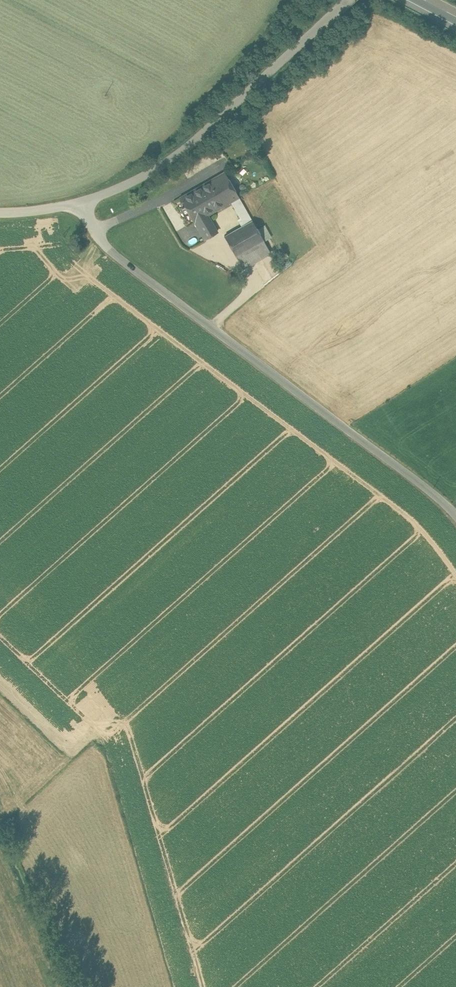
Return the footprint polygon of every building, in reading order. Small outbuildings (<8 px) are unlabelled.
[(225,173),(209,182),(222,205),(230,201),(238,196),(225,173)] [(209,182),(181,198),(205,239),(217,232),(207,214),(222,205),(209,182)] [(252,221),(238,196),(230,201),(233,207),(234,206),(241,218),(238,220),(242,226),(224,236),(243,268),(270,253),(252,221)]
